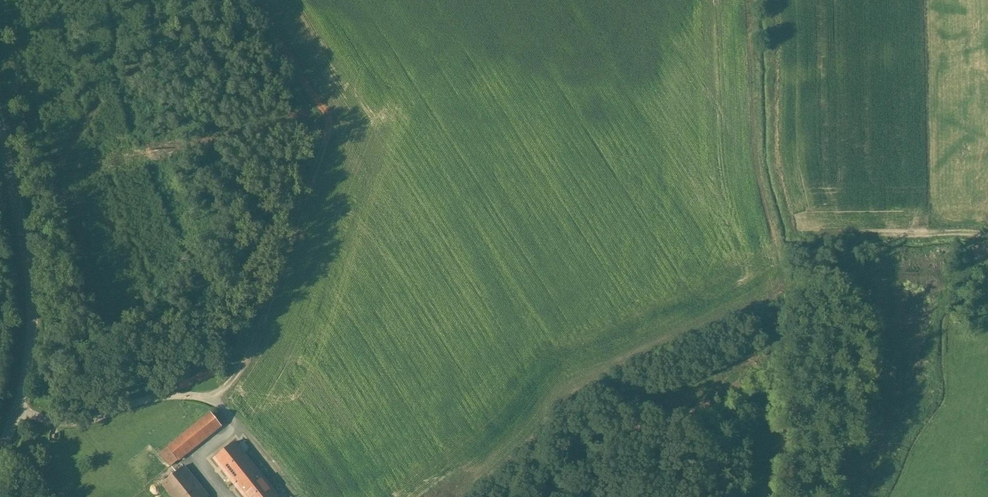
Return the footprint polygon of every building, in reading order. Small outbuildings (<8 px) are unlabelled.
[(210,412),(167,446),(179,461),(222,427),(210,412)] [(255,469),(235,443),(215,459),(236,484),(255,469)] [(184,465),(161,483),(172,496),(207,496),(208,496),(184,465)] [(236,484),(246,496),(276,496),(277,496),(255,469),(236,484)]
